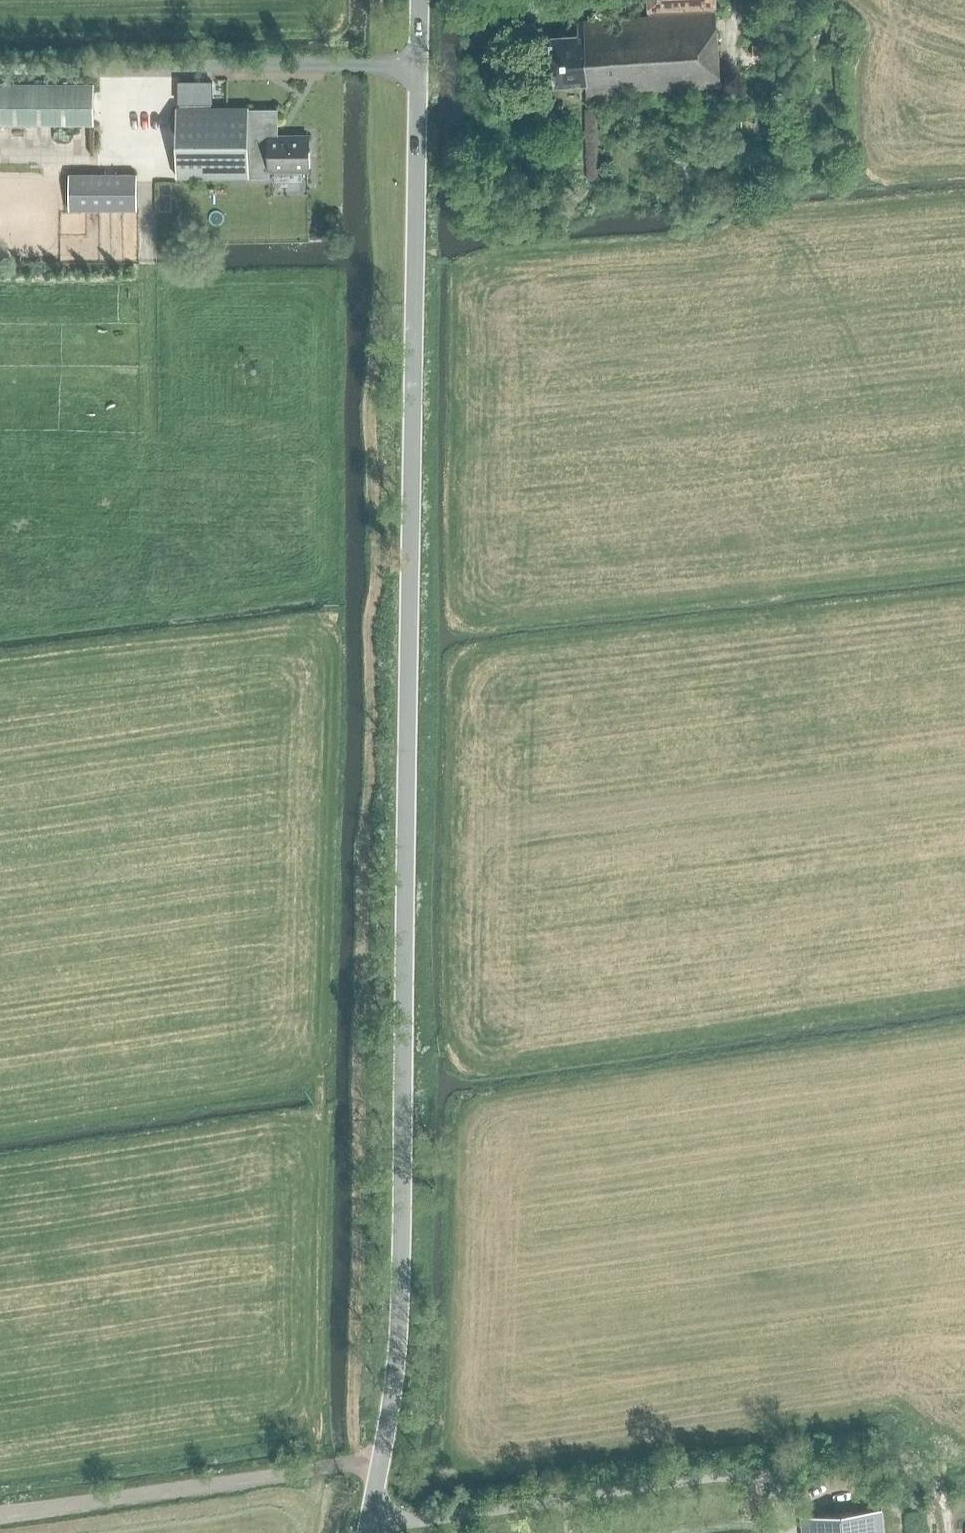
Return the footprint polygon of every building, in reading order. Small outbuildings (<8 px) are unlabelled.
[(714,0),(647,0),(648,17),(577,22),(578,36),(551,37),(555,87),(586,84),(587,96),(720,87),(714,0)] [(767,58),(767,45),(752,46),(752,58),(767,58)] [(0,81),(0,123),(95,124),(95,82),(0,81)] [(210,82),(179,82),(179,104),(209,104),(210,82)] [(250,111),(249,109),(177,109),(177,179),(270,178),(270,171),(310,171),(310,137),(279,138),(278,111),(250,111)] [(136,210),(136,174),(68,174),(68,210),(136,210)] [(880,1510),(800,1517),(802,1532),(882,1532),(880,1510)]
